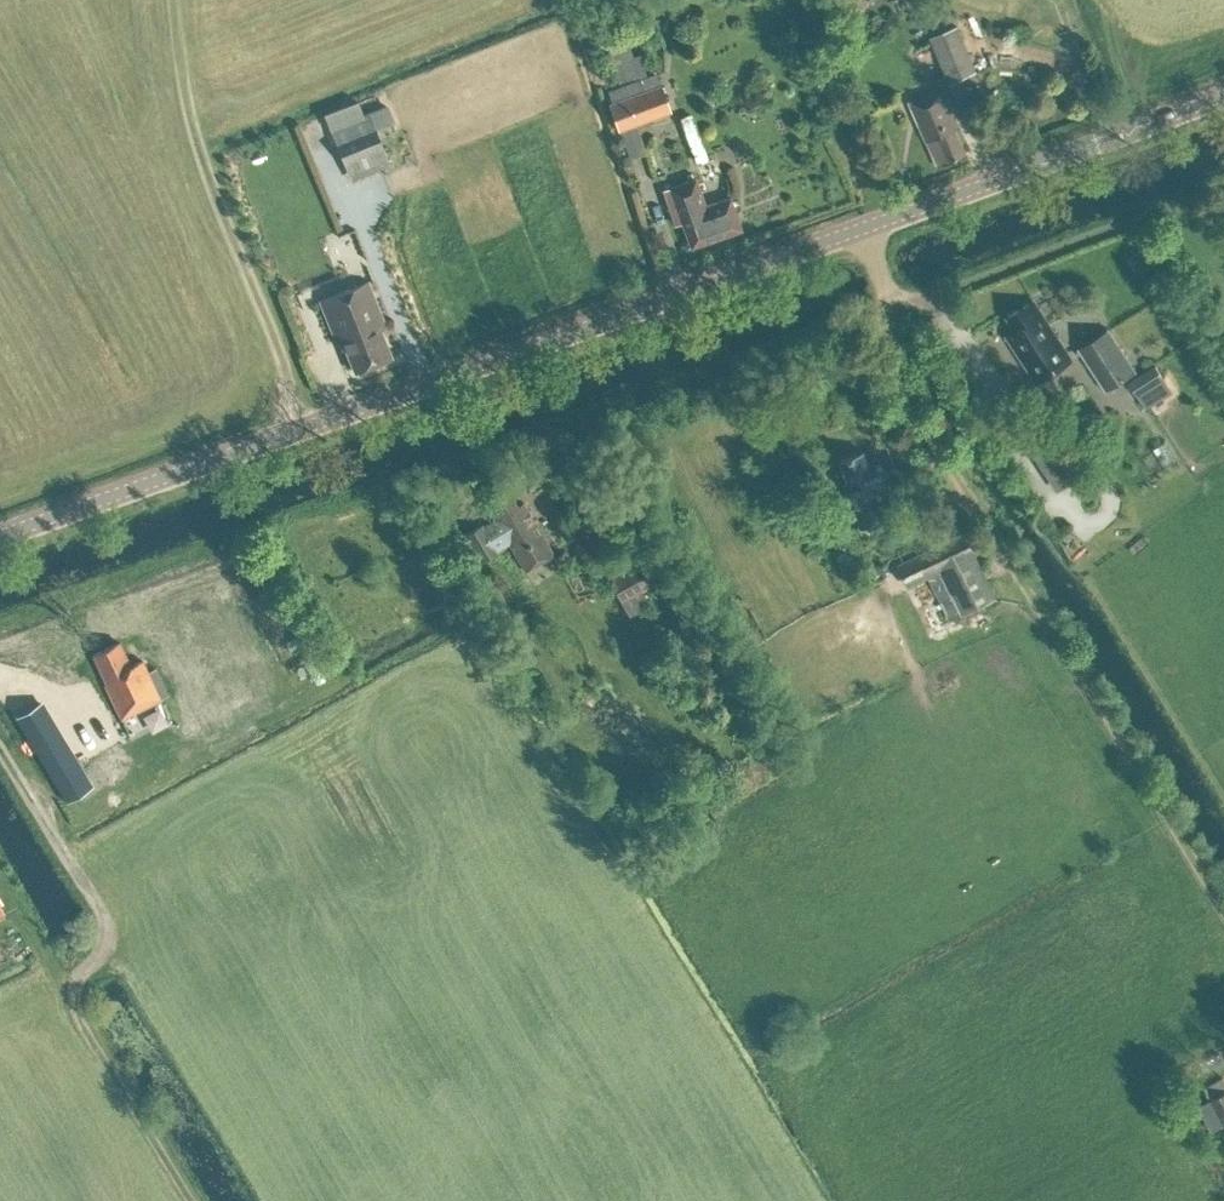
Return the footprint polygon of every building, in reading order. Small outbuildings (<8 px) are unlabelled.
[(600,23),(616,80),(646,72),(640,51),(632,54),(622,17),(600,23)] [(949,80),(976,70),(958,25),(931,36),(949,80)] [(618,129),(669,111),(656,71),(606,88),(610,100),(608,101),(618,129)] [(962,110),(978,104),(966,75),(949,82),(962,110)] [(938,164),(966,152),(955,126),(959,125),(941,85),(909,100),(926,139),(927,139),(938,164)] [(390,164),(374,126),(336,142),(352,180),(390,164)] [(644,127),(630,131),(636,151),(649,147),(644,127)] [(690,246),(740,228),(730,201),(706,210),(694,177),(662,189),(674,223),(681,221),(690,246)] [(354,369),(392,355),(381,324),(386,322),(369,277),(321,295),(336,337),(341,335),(354,369)] [(1017,331),(1008,337),(1038,384),(1073,361),(1035,302),(1008,318),(1017,331)] [(1135,370),(1108,328),(1080,347),(1107,388),(1135,370)] [(1146,406),(1172,391),(1156,365),(1130,380),(1146,406)] [(1052,423),(1030,438),(1063,486),(1085,471),(1052,423)] [(851,487),(846,488),(861,528),(894,515),(888,497),(894,494),(889,481),(901,477),(891,451),(869,460),(865,450),(840,459),(851,487)] [(480,490),(487,501),(496,517),(484,524),(483,523),(466,533),(482,560),(499,550),(498,548),(510,541),(527,569),(555,552),(525,501),(518,505),(500,475),(485,484),(486,486),(480,490)] [(899,563),(910,584),(939,570),(960,613),(996,595),(964,530),(899,563)] [(562,552),(553,556),(559,568),(567,563),(562,552)] [(617,572),(607,577),(628,613),(647,603),(640,590),(655,581),(642,557),(637,560),(635,556),(614,568),(617,572)] [(497,587),(482,594),(489,607),(503,600),(497,587)] [(959,622),(947,597),(922,609),(934,634),(959,622)] [(122,718),(161,698),(141,658),(129,664),(118,641),(92,653),(107,682),(105,683),(122,718)] [(41,700),(16,715),(67,800),(92,785),(41,700)] [(1212,1098),(1208,1091),(1194,1099),(1205,1119),(1218,1112),(1223,1123),(1223,1091),(1212,1098)]
